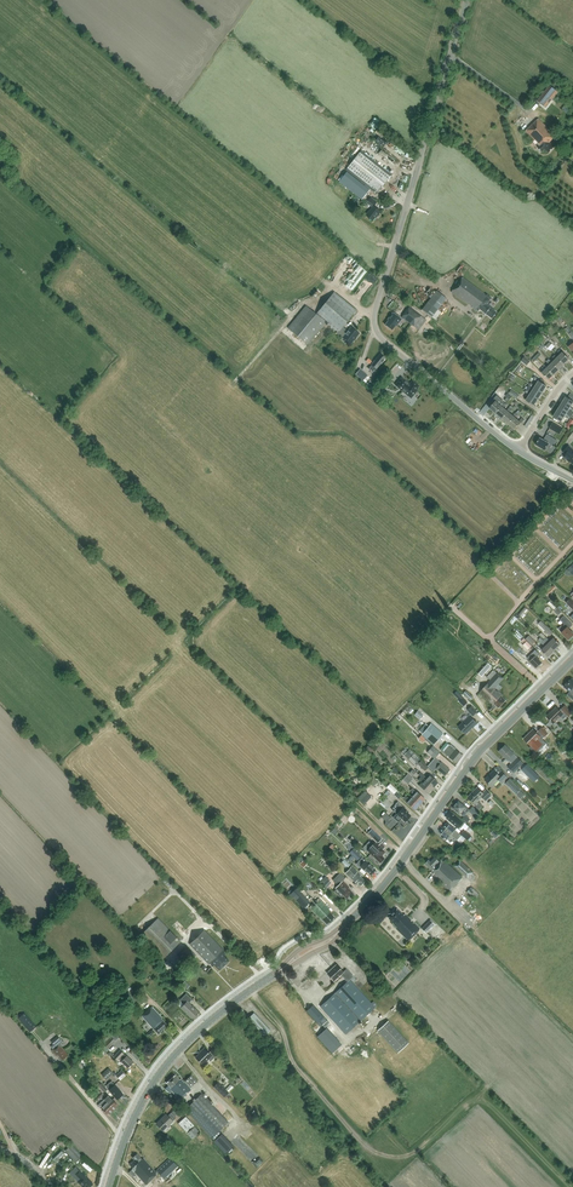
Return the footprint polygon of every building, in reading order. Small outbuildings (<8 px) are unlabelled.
[(551,84),(538,100),(547,107),(559,91),(551,84)] [(545,149),(549,153),(554,147),(549,142),(556,136),(539,118),(526,131),(540,146),(538,148),(542,151),(545,149)] [(345,170),(347,171),(339,182),(361,200),(370,189),(376,194),(391,175),(361,151),(345,170)] [(377,202),(371,197),(366,203),(372,207),(366,216),(372,221),(377,215),(378,216),(381,212),(373,206),(377,202)] [(477,312),(479,309),(485,313),(491,318),(496,312),(486,304),(491,298),(487,294),(486,295),(463,277),(451,292),(477,312)] [(436,290),(422,309),(432,317),(446,298),(436,290)] [(343,338),(351,344),(359,333),(351,327),(348,331),(342,327),(356,310),(334,292),(316,314),(306,306),(288,328),(308,345),(326,322),(337,332),(336,333),(343,338)] [(418,330),(426,320),(409,307),(401,317),(418,330)] [(398,325),(402,319),(392,312),(388,318),(389,319),(385,325),(392,330),(396,324),(398,325)] [(539,339),(544,343),(548,338),(543,334),(539,339)] [(560,350),(558,352),(561,354),(557,357),(564,364),(570,359),(560,350)] [(381,354),(375,361),(369,369),(373,372),(379,365),(385,358),(381,354)] [(521,361),(527,365),(530,361),(524,356),(521,361)] [(559,369),(564,364),(557,357),(556,356),(553,358),(555,360),(552,362),(559,369)] [(559,369),(552,362),(549,359),(546,362),(550,365),(547,367),(554,375),(559,369)] [(548,380),(554,375),(547,367),(545,365),(542,368),(545,370),(542,373),(548,380)] [(367,376),(367,375),(360,369),(356,374),(366,382),(370,378),(367,376)] [(538,382),(535,386),(543,391),(547,386),(539,381),(540,380),(535,377),(533,379),(538,382)] [(402,378),(396,385),(411,397),(417,390),(415,389),(418,386),(413,381),(410,385),(402,378)] [(534,388),(531,392),(539,397),(543,391),(535,386),(531,383),(529,385),(534,388)] [(539,397),(531,392),(527,389),(525,392),(530,395),(526,400),(534,405),(539,397)] [(519,395),(511,390),(509,393),(517,399),(519,395)] [(493,411),(492,412),(495,415),(496,414),(496,413),(502,406),(503,407),(506,404),(503,402),(504,401),(497,395),(494,399),(496,401),(490,408),(493,411)] [(570,407),(572,403),(572,401),(566,397),(563,402),(570,407)] [(566,413),(569,409),(572,412),(572,409),(570,407),(563,402),(558,408),(566,413)] [(507,410),(503,407),(502,406),(496,413),(496,414),(500,417),(499,418),(501,420),(502,419),(508,412),(509,412),(512,409),(509,407),(507,410)] [(507,425),(508,424),(515,417),(516,418),(518,414),(523,408),(520,406),(513,415),(509,412),(508,412),(502,419),(506,422),(505,423),(507,425)] [(571,416),(566,413),(558,408),(553,416),(561,421),(565,416),(569,419),(571,416)] [(519,421),(516,418),(515,417),(508,424),(512,427),(511,428),(514,431),(515,430),(521,422),(522,423),(524,420),(522,417),(519,421)] [(553,426),(551,429),(560,434),(562,431),(553,426)] [(545,450),(549,443),(553,446),(557,440),(547,434),(543,440),(540,438),(536,444),(545,450)] [(569,445),(563,451),(566,454),(564,457),(568,460),(569,460),(572,464),(572,449),(569,445)] [(521,616),(527,609),(525,607),(519,614),(521,616)] [(562,612),(557,607),(554,611),(558,616),(562,612)] [(568,639),(572,635),(572,633),(569,629),(572,625),(564,616),(560,619),(565,624),(562,626),(561,626),(558,629),(562,632),(568,639)] [(546,626),(543,629),(550,636),(553,632),(546,626)] [(526,639),(532,645),(535,641),(529,635),(526,639)] [(548,656),(554,650),(544,640),(541,637),(538,639),(545,647),(542,650),(548,656)] [(554,638),(551,641),(547,637),(544,640),(554,650),(560,644),(554,638)] [(524,652),(522,650),(523,649),(520,646),(513,653),(516,656),(519,653),(521,655),(524,652)] [(535,650),(527,658),(536,667),(542,662),(537,657),(539,654),(535,650)] [(503,694),(498,689),(497,691),(495,689),(496,688),(495,687),(503,678),(494,670),(487,677),(491,680),(480,692),(491,702),(491,703),(493,705),(489,709),(491,711),(497,705),(500,707),(506,700),(501,696),(503,694)] [(571,678),(564,686),(568,689),(567,690),(570,692),(567,694),(572,700),(572,680),(571,678)] [(463,694),(470,700),(473,697),(466,690),(463,694)] [(568,716),(572,713),(564,705),(559,710),(556,707),(546,716),(553,723),(560,716),(563,719),(567,715),(568,716)] [(467,710),(473,716),(478,711),(472,706),(467,710)] [(415,714),(420,719),(423,715),(418,711),(415,714)] [(465,734),(477,723),(470,715),(458,727),(465,734)] [(422,733),(429,726),(426,723),(420,731),(422,733)] [(421,735),(433,745),(443,733),(431,723),(421,735)] [(541,739),(547,733),(541,727),(536,732),(533,729),(523,739),(530,746),(540,737),(541,739)] [(449,744),(446,742),(440,749),(443,751),(442,752),(455,763),(462,755),(455,749),(449,744)] [(513,772),(519,766),(529,775),(532,772),(523,762),(505,745),(498,751),(510,763),(507,766),(513,772)] [(427,752),(434,758),(440,752),(432,746),(427,752)] [(428,767),(414,753),(408,759),(416,766),(418,763),(425,770),(428,767)] [(450,769),(441,762),(440,762),(436,759),(429,767),(433,771),(436,769),(444,776),(450,769)] [(501,782),(507,777),(501,771),(498,774),(494,770),(490,775),(485,780),(488,783),(487,784),(491,788),(494,784),(493,784),(498,779),(501,782)] [(421,776),(434,787),(438,782),(429,774),(426,778),(425,777),(425,776),(421,772),(419,774),(421,777),(421,776)] [(428,793),(434,787),(421,776),(421,777),(419,779),(421,781),(422,780),(423,781),(420,785),(428,793)] [(510,779),(505,783),(521,799),(522,798),(523,799),(526,796),(520,791),(521,790),(510,779)] [(387,787),(399,799),(401,796),(398,793),(399,792),(390,783),(387,787)] [(412,795),(421,804),(425,798),(413,788),(411,790),(414,793),(412,795)] [(478,810),(482,806),(478,801),(482,797),(486,801),(492,796),(486,790),(483,793),(478,788),(468,797),(474,804),(473,805),(478,810)] [(365,791),(358,798),(364,804),(371,797),(365,791)] [(416,809),(421,804),(412,795),(409,799),(406,796),(404,798),(407,801),(416,809)] [(460,814),(460,813),(463,816),(462,818),(466,822),(469,818),(465,814),(469,809),(468,808),(462,803),(462,804),(458,801),(453,807),(456,810),(455,810),(460,814)] [(405,821),(411,815),(406,811),(407,810),(403,807),(398,802),(395,805),(397,807),(394,811),(397,814),(393,817),(398,822),(402,818),(405,821)] [(467,824),(464,821),(463,822),(459,818),(455,815),(451,811),(445,818),(453,824),(455,821),(463,829),(467,824)] [(462,836),(447,823),(439,831),(447,839),(451,835),(457,840),(458,840),(462,836)] [(368,833),(378,843),(382,839),(371,829),(368,833)] [(472,836),(464,829),(460,834),(468,840),(472,836)] [(385,852),(382,850),(385,847),(381,843),(377,847),(373,844),(371,846),(374,849),(371,853),(380,862),(384,858),(381,856),(385,852)] [(349,853),(357,860),(362,855),(354,847),(350,851),(349,853)] [(341,863),(346,868),(351,863),(343,855),(341,858),(343,860),(341,863)] [(362,857),(356,864),(366,872),(368,872),(371,875),(373,872),(374,872),(375,871),(375,870),(375,869),(362,857)] [(458,882),(462,878),(444,861),(443,862),(441,859),(439,861),(434,857),(430,861),(428,860),(424,864),(431,870),(429,872),(450,891),(459,882),(458,882)] [(455,866),(471,881),(476,876),(473,873),(473,872),(460,860),(455,866)] [(345,873),(355,882),(355,881),(361,886),(362,884),(363,884),(365,882),(365,881),(360,876),(361,875),(351,866),(345,873)] [(346,898),(352,892),(348,888),(349,887),(343,880),(345,878),(340,873),(333,880),(338,885),(335,888),(346,898)] [(326,877),(323,881),(324,882),(321,885),(325,889),(332,882),(326,877)] [(480,894),(471,887),(467,891),(476,899),(480,894)] [(309,903),(302,896),(296,901),(304,908),(309,903)] [(310,908),(319,917),(320,917),(322,919),(322,918),(328,924),(334,918),(330,913),(331,912),(328,909),(329,908),(319,898),(310,908)] [(396,909),(387,918),(392,923),(391,924),(408,941),(420,929),(414,922),(413,923),(411,921),(412,920),(405,913),(403,916),(396,909)] [(181,941),(158,918),(139,936),(162,960),(181,941)] [(219,970),(229,960),(224,955),(226,954),(224,952),(225,951),(204,930),(190,944),(209,964),(210,963),(213,966),(214,965),(219,970)] [(196,955),(186,946),(179,953),(189,962),(196,955)] [(327,973),(334,981),(340,975),(347,982),(320,1006),(345,1034),(374,1008),(349,980),(352,977),(345,969),(343,972),(336,964),(327,973)] [(126,989),(122,992),(132,1005),(136,1001),(131,996),(126,989)] [(193,1018),(198,1012),(189,1003),(192,999),(186,993),(180,1000),(184,1004),(181,1007),(193,1018)] [(313,1004),(306,1011),(320,1026),(322,1024),(327,1020),(313,1004)] [(159,1034),(167,1025),(163,1021),(161,1018),(162,1017),(153,1007),(142,1016),(153,1027),(154,1028),(159,1034)] [(36,1027),(24,1013),(18,1018),(30,1032),(36,1027)] [(254,1013),(247,1020),(262,1037),(270,1030),(254,1013)] [(409,1043),(388,1020),(377,1030),(398,1053),(409,1043)] [(330,1027),(319,1035),(334,1052),(344,1043),(330,1027)] [(111,1036),(115,1040),(119,1036),(113,1030),(109,1034),(111,1036)] [(109,1049),(108,1048),(116,1041),(115,1040),(111,1036),(111,1037),(108,1034),(99,1043),(104,1047),(103,1048),(107,1052),(109,1049)] [(62,1060),(68,1055),(59,1044),(62,1042),(57,1036),(51,1041),(53,1044),(51,1047),(53,1049),(52,1050),(57,1056),(58,1055),(62,1060)] [(210,1061),(218,1053),(213,1047),(209,1051),(210,1051),(209,1053),(204,1048),(200,1051),(201,1051),(195,1057),(202,1064),(208,1059),(210,1061)] [(121,1061),(128,1068),(133,1062),(126,1055),(126,1056),(120,1050),(114,1056),(117,1060),(118,1058),(121,1061)] [(101,1074),(106,1079),(113,1073),(108,1068),(101,1074)] [(190,1089),(181,1078),(179,1079),(174,1074),(166,1082),(168,1085),(164,1088),(168,1092),(171,1090),(179,1099),(190,1089)] [(191,1075),(185,1081),(190,1087),(197,1081),(191,1075)] [(109,1090),(117,1099),(123,1094),(115,1084),(115,1085),(112,1080),(106,1086),(109,1090)] [(108,1089),(102,1082),(98,1085),(104,1092),(108,1089)] [(214,1087),(224,1097),(226,1095),(228,1098),(231,1094),(229,1092),(233,1087),(230,1084),(226,1089),(218,1082),(214,1087)] [(98,1089),(95,1092),(100,1097),(104,1094),(98,1089)] [(100,1097),(95,1092),(92,1095),(95,1098),(97,1101),(100,1097)] [(228,1122),(210,1104),(201,1094),(189,1106),(186,1109),(199,1123),(215,1140),(222,1133),(219,1131),(228,1122)] [(102,1101),(98,1105),(107,1114),(108,1113),(109,1114),(117,1106),(116,1105),(117,1104),(108,1095),(104,1099),(107,1102),(105,1104),(102,1101)] [(163,1130),(176,1117),(172,1113),(168,1116),(166,1113),(156,1123),(163,1130)] [(178,1123),(192,1139),(200,1132),(186,1116),(178,1123)] [(216,1140),(227,1153),(236,1145),(225,1132),(216,1140)] [(163,1140),(173,1150),(178,1145),(172,1139),(171,1140),(167,1136),(163,1140)] [(49,1155),(61,1144),(58,1141),(47,1153),(49,1155)] [(71,1144),(65,1150),(76,1162),(83,1156),(71,1144)] [(133,1177),(136,1174),(145,1183),(157,1172),(163,1178),(178,1166),(170,1157),(155,1170),(143,1157),(141,1158),(136,1153),(132,1157),(134,1159),(129,1164),(133,1168),(129,1172),(133,1177)] [(81,1179),(78,1182),(83,1186),(90,1186),(93,1184),(76,1166),(73,1169),(77,1173),(75,1174),(81,1179)]
